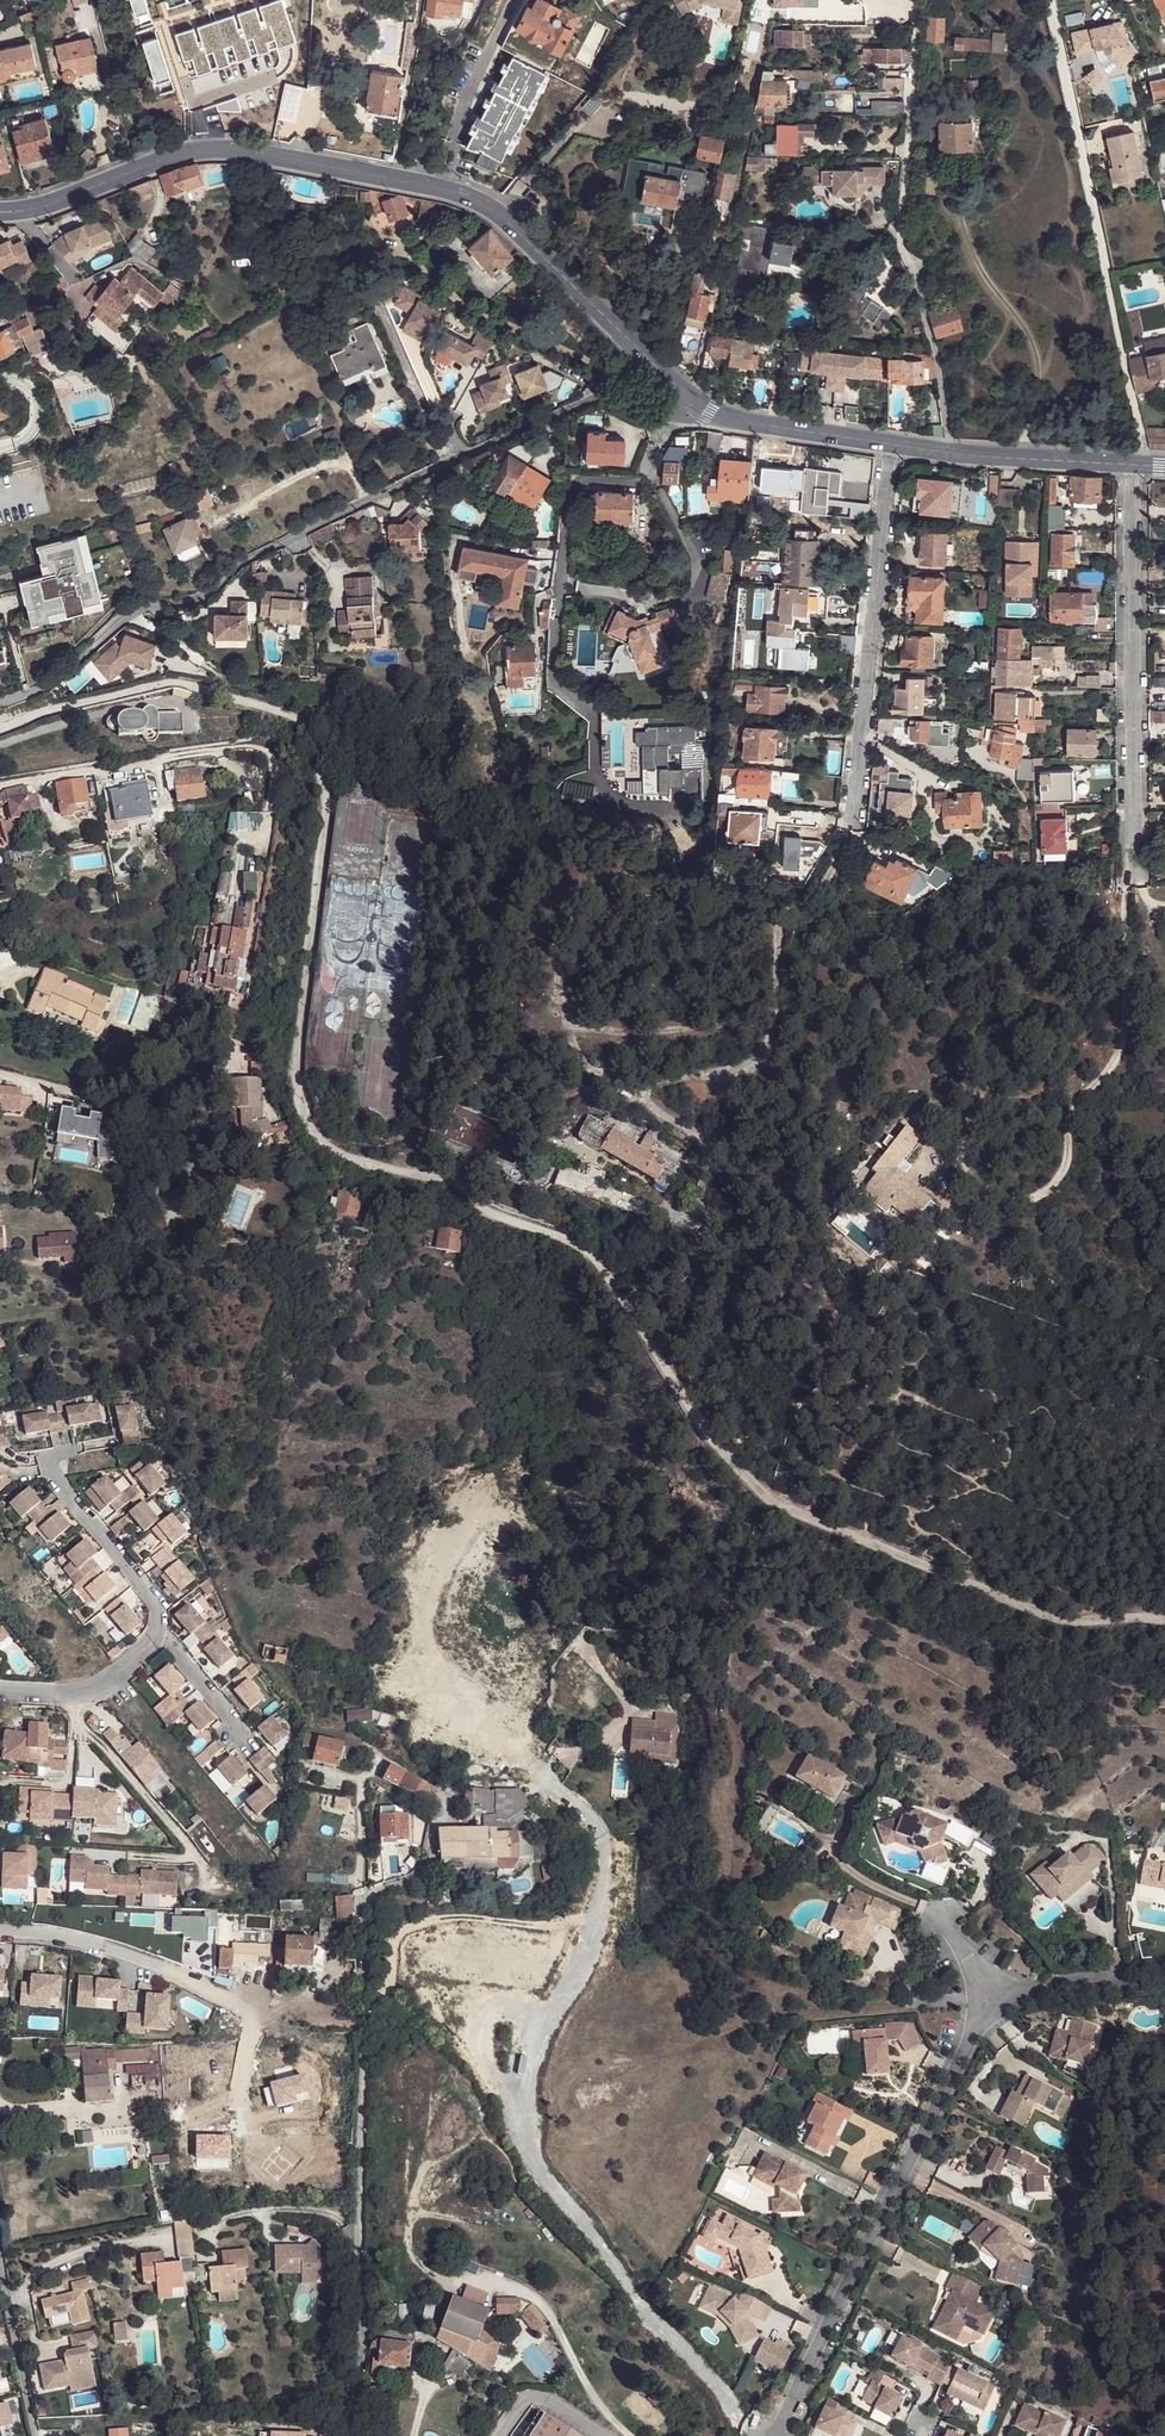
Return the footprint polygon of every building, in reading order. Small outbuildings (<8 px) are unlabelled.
[(449,13),(467,16),(473,0),(429,0),(427,13),(441,15),(442,12),(449,13)] [(558,9),(541,0),(536,0),(531,10),(526,7),(516,28),(543,43),(543,44),(558,52),(569,31),(571,32),(580,14),(564,5),(563,6),(561,10),(558,9)] [(627,32),(644,8),(652,0),(636,0),(635,1),(633,0),(631,0),(626,7),(628,10),(617,23),(616,25),(625,31),(627,32)] [(688,0),(675,0),(682,12),(692,6),(688,0)] [(726,3),(722,18),(737,21),(741,4),(738,3),(738,0),(711,0),(726,3)] [(35,19),(32,13),(20,17),(23,24),(35,19)] [(1082,14),(1064,19),(1067,30),(1084,25),(1082,14)] [(929,43),(945,44),(946,20),(930,19),(929,43)] [(408,68),(415,22),(407,21),(400,66),(408,68)] [(1090,32),(1095,51),(1096,54),(1102,67),(1110,60),(1116,67),(1133,54),(1120,39),(1124,37),(1120,24),(1090,32)] [(782,28),(782,33),(782,44),(811,44),(811,33),(803,33),(804,28),(782,28)] [(380,38),(381,32),(369,30),(368,36),(380,38)] [(1085,34),(1090,52),(1095,51),(1090,32),(1085,34)] [(863,43),(863,35),(854,34),(853,43),(863,43)] [(992,53),(997,53),(1005,53),(1006,35),(993,34),(993,42),(992,53)] [(1076,56),(1090,52),(1085,34),(1071,38),(1076,56)] [(1006,35),(1005,53),(1017,52),(1018,36),(1006,35)] [(88,38),(53,46),(57,62),(59,61),(61,72),(61,73),(60,78),(62,81),(66,83),(70,83),(74,81),(75,77),(96,71),(88,38)] [(955,51),(992,53),(993,42),(955,40),(955,45),(955,51)] [(35,69),(30,45),(0,51),(0,81),(5,80),(4,76),(35,69)] [(778,60),(778,46),(769,45),(770,60),(778,60)] [(873,62),(873,47),(862,47),(862,53),(857,53),(857,62),(873,62)] [(901,62),(901,47),(873,47),(873,62),(901,62)] [(910,62),(911,47),(901,47),(901,62),(910,62)] [(772,79),(772,69),(764,68),(762,79),(772,79)] [(37,77),(35,69),(4,76),(5,80),(6,84),(37,77)] [(372,69),(365,109),(396,114),(402,74),(372,69)] [(811,88),(811,69),(795,69),(789,69),(789,76),(795,77),(795,88),(811,88)] [(1150,75),(1151,81),(1163,79),(1161,72),(1150,75)] [(1101,81),(1094,73),(1085,81),(1091,89),(1101,81)] [(1151,81),(1156,102),(1164,100),(1164,78),(1163,79),(1151,81)] [(762,79),(758,103),(786,103),(786,79),(772,79),(762,79)] [(886,90),(906,90),(907,80),(887,79),(886,90)] [(974,84),(969,85),(969,96),(980,95),(980,85),(974,84)] [(722,114),(728,115),(729,110),(730,107),(734,87),(725,85),(720,104),(724,104),(722,114)] [(589,94),(580,106),(589,113),(598,102),(589,94)] [(871,114),(882,114),(882,101),(870,101),(871,114)] [(882,101),(882,114),(903,114),(903,101),(882,101)] [(770,114),(765,114),(765,122),(775,122),(775,114),(774,114),(770,114)] [(31,154),(52,148),(44,119),(21,125),(22,129),(12,132),(20,164),(33,160),(31,154)] [(798,124),(779,124),(779,143),(766,143),(766,153),(795,153),(809,153),(809,147),(802,147),(802,142),(805,142),(805,134),(816,134),(816,122),(798,122),(798,124)] [(967,123),(947,123),(941,123),(942,150),(974,151),(973,123),(967,123)] [(701,134),(696,154),(718,159),(718,158),(723,139),(723,135),(724,131),(717,130),(717,129),(711,127),(710,136),(701,134)] [(1110,140),(1114,162),(1116,171),(1119,171),(1122,182),(1128,181),(1144,178),(1134,134),(1110,140)] [(0,144),(0,172),(9,170),(1,144),(0,144)] [(54,155),(52,148),(31,154),(33,160),(54,155)] [(91,160),(95,151),(88,148),(81,156),(91,160)] [(394,162),(395,154),(385,152),(383,160),(394,162)] [(716,170),(718,159),(696,154),(694,164),(695,166),(709,169),(716,170)] [(631,155),(623,194),(646,198),(698,209),(706,170),(668,163),(665,175),(645,171),(647,158),(631,155)] [(765,164),(765,155),(752,155),(748,155),(745,169),(760,169),(760,163),(765,164)] [(668,163),(647,158),(645,171),(665,175),(668,163)] [(1116,171),(1114,162),(1110,162),(1116,187),(1128,185),(1128,181),(1122,182),(1119,171),(1116,171)] [(169,172),(161,175),(169,195),(203,183),(204,182),(197,164),(191,166),(182,168),(177,170),(169,172)] [(866,182),(874,182),(886,182),(886,165),(863,165),(863,168),(817,168),(817,165),(806,165),(806,171),(809,173),(818,173),(818,180),(825,180),(825,183),(828,183),(834,185),(833,193),(842,193),(857,192),(858,192),(859,185),(866,182)] [(722,212),(720,219),(725,220),(729,199),(730,199),(736,171),(718,167),(710,210),(711,211),(711,209),(722,212)] [(806,183),(825,183),(825,180),(818,180),(818,173),(809,173),(806,171),(806,183)] [(281,187),(293,191),(296,180),(285,177),(281,187)] [(151,179),(129,188),(133,198),(155,190),(151,179)] [(858,192),(874,182),(866,182),(859,185),(858,192)] [(359,192),(337,191),(337,201),(358,202),(359,192)] [(371,200),(371,191),(363,191),(362,199),(371,200)] [(859,207),(858,192),(857,192),(855,195),(854,196),(852,197),(850,197),(847,197),(846,196),(844,195),(842,193),(842,200),(842,207),(859,207)] [(404,203),(400,194),(384,200),(384,202),(374,206),(377,213),(387,209),(392,220),(408,213),(404,203)] [(415,197),(400,194),(404,203),(413,205),(415,197)] [(646,198),(623,194),(621,203),(644,207),(646,198)] [(718,227),(720,219),(722,212),(711,209),(711,211),(708,225),(718,227)] [(745,218),(737,216),(735,228),(743,230),(742,236),(748,237),(746,246),(740,245),(731,285),(742,287),(743,284),(750,286),(754,269),(761,270),(764,257),(788,262),(788,260),(806,263),(809,245),(781,239),(783,231),(771,229),(771,227),(744,222),(745,218)] [(101,217),(50,240),(64,256),(86,246),(87,249),(111,238),(101,217)] [(518,251),(492,226),(469,247),(493,274),(518,251)] [(129,246),(134,254),(145,242),(140,234),(129,246)] [(31,257),(22,239),(10,245),(7,239),(0,243),(0,265),(16,257),(19,263),(31,257)] [(134,254),(148,263),(156,249),(145,242),(134,254)] [(86,246),(64,256),(71,264),(87,249),(86,246)] [(138,292),(155,305),(164,294),(132,269),(127,274),(121,283),(116,279),(114,278),(103,292),(95,286),(86,298),(98,308),(94,313),(117,331),(125,320),(119,315),(127,306),(134,297),(136,294),(138,292)] [(695,269),(692,280),(702,282),(705,271),(695,269)] [(121,283),(127,274),(122,271),(116,279),(121,283)] [(692,280),(690,289),(700,291),(702,282),(692,280)] [(164,294),(155,305),(164,312),(180,290),(171,284),(164,294)] [(406,288),(398,284),(390,298),(399,303),(406,288)] [(408,326),(429,337),(442,311),(422,301),(424,297),(406,288),(399,303),(398,305),(414,314),(408,326)] [(690,289),(685,312),(704,317),(709,294),(700,291),(690,289)] [(861,313),(870,299),(861,293),(848,312),(858,318),(861,313)] [(135,298),(134,297),(127,306),(128,307),(132,306),(136,302),(135,298)] [(872,299),(870,299),(861,313),(873,321),(882,308),(882,306),(872,299)] [(882,308),(873,321),(879,325),(888,312),(882,308)] [(931,315),(937,339),(963,331),(956,308),(931,315)] [(683,322),(702,326),(704,317),(685,312),(683,322)] [(20,334),(21,337),(35,330),(29,317),(15,325),(20,334)] [(386,364),(367,322),(352,329),(357,340),(342,346),(343,349),(331,355),(342,379),(373,367),(374,370),(386,364)] [(20,334),(15,325),(11,327),(16,337),(20,334)] [(28,351),(30,354),(51,343),(42,326),(35,330),(21,337),(24,343),(25,345),(28,351)] [(426,343),(429,337),(408,326),(405,332),(426,343)] [(0,331),(0,356),(13,350),(4,330),(0,331)] [(475,353),(485,357),(495,338),(481,330),(473,345),(448,332),(440,348),(462,360),(465,354),(473,358),(475,353)] [(21,337),(20,334),(16,337),(14,337),(18,346),(24,343),(21,337)] [(770,345),(771,336),(758,334),(757,344),(758,344),(770,345)] [(730,356),(733,338),(711,335),(708,352),(711,352),(730,356)] [(753,341),(733,338),(730,356),(729,363),(750,366),(751,353),(753,341)] [(317,342),(321,351),(328,348),(323,339),(317,342)] [(1131,363),(1133,372),(1136,384),(1137,387),(1155,382),(1164,379),(1164,341),(1145,346),(1149,359),(1131,363)] [(28,351),(25,345),(17,349),(21,355),(28,351)] [(690,352),(678,347),(674,362),(683,371),(690,352)] [(887,349),(887,359),(914,358),(914,352),(887,349)] [(808,351),(807,371),(828,372),(827,388),(836,389),(836,373),(838,353),(808,351)] [(935,380),(931,355),(914,352),(914,358),(921,358),(921,379),(935,380)] [(867,355),(838,353),(836,373),(836,389),(844,389),(845,373),(866,374),(867,355)] [(469,365),(473,358),(465,354),(462,360),(469,365)] [(887,372),(887,379),(901,379),(902,380),(921,380),(921,379),(921,358),(914,358),(887,359),(887,372)] [(488,404),(498,399),(508,396),(504,384),(513,380),(507,364),(488,371),(493,383),(481,387),(483,392),(479,393),(482,399),(477,401),(481,413),(490,410),(488,404)] [(540,376),(536,366),(517,374),(525,394),(548,385),(549,388),(551,393),(561,390),(566,378),(552,371),(543,375),(540,376)] [(1155,382),(1137,387),(1138,393),(1139,396),(1158,392),(1155,382)] [(526,396),(549,388),(548,385),(525,394),(526,396)] [(53,386),(59,399),(72,392),(70,388),(65,387),(53,386)] [(501,406),(498,399),(488,404),(490,410),(501,406)] [(363,413),(358,403),(347,408),(351,418),(363,413)] [(587,460),(601,462),(624,463),(625,440),(605,439),(605,432),(589,431),(588,441),(587,460)] [(721,433),(710,431),(707,450),(719,451),(721,433)] [(1164,442),(1164,433),(1147,433),(1149,441),(1164,442)] [(600,465),(601,462),(587,460),(588,441),(582,441),(581,463),(600,465)] [(1149,441),(1152,453),(1157,453),(1164,453),(1164,442),(1149,441)] [(490,450),(473,458),(479,470),(490,465),(489,463),(494,461),(490,450)] [(508,489),(512,492),(534,506),(550,481),(528,467),(520,462),(511,456),(493,485),(505,493),(508,489)] [(752,468),(752,462),(723,459),(722,464),(721,478),(721,486),(720,489),(734,491),(749,492),(750,482),(752,468)] [(680,482),(680,461),(666,461),(665,462),(665,482),(680,482)] [(766,470),(752,468),(750,482),(765,483),(766,470)] [(841,472),(805,469),(801,513),(826,516),(827,504),(828,499),(828,491),(840,492),(841,472)] [(999,488),(1000,474),(993,473),(992,480),(991,481),(990,506),(998,506),(999,503),(999,488)] [(1068,474),(1060,474),(1060,476),(1059,490),(1068,490),(1068,474)] [(428,485),(436,481),(436,475),(426,480),(428,485)] [(1101,476),(1073,475),(1073,499),(1101,500),(1101,476)] [(1060,476),(1053,476),(1052,499),(1056,500),(1059,500),(1059,490),(1060,476)] [(713,485),(721,486),(721,478),(717,477),(713,477),(713,485)] [(961,483),(922,479),(920,495),(924,496),(923,512),(958,515),(961,483)] [(733,498),(733,497),(734,491),(720,489),(721,486),(713,485),(711,485),(710,496),(733,498)] [(194,511),(203,508),(210,504),(204,487),(198,489),(186,491),(194,511)] [(1016,488),(999,488),(999,503),(998,506),(998,508),(1016,508),(1016,488)] [(636,493),(597,491),(597,493),(597,496),(597,504),(597,519),(636,521),(636,493)] [(585,503),(597,504),(597,496),(597,493),(589,493),(588,496),(585,496),(585,503)] [(920,495),(916,495),(914,511),(923,512),(924,496),(920,495)] [(869,503),(828,499),(827,504),(851,506),(851,518),(868,520),(869,503)] [(1065,503),(1051,502),(1051,521),(1065,521),(1065,508),(1065,503)] [(1065,521),(1051,521),(1050,528),(1068,529),(1069,503),(1065,503),(1065,508),(1065,521)] [(375,504),(357,513),(361,521),(379,513),(375,504)] [(414,508),(408,515),(411,518),(405,523),(400,523),(392,523),(393,551),(403,551),(403,549),(423,548),(422,529),(429,522),(414,508)] [(411,518),(408,515),(400,523),(405,523),(411,518)] [(193,516),(186,520),(190,528),(197,524),(193,516)] [(190,528),(186,520),(180,522),(169,528),(165,529),(176,551),(197,541),(190,528)] [(135,526),(137,534),(155,530),(153,522),(135,526)] [(316,543),(337,533),(333,524),(312,534),(314,540),(316,543)] [(1075,529),(1050,528),(1049,536),(1055,537),(1055,534),(1075,534),(1075,529)] [(812,532),(812,530),(799,529),(798,541),(811,542),(812,532)] [(812,532),(811,542),(820,542),(821,532),(812,532)] [(923,538),(921,549),(921,561),(946,563),(948,534),(922,532),(923,538)] [(1075,564),(1075,534),(1055,534),(1055,537),(1055,564),(1075,564)] [(84,537),(77,538),(86,573),(93,571),(84,537)] [(62,542),(37,549),(42,567),(48,565),(50,574),(44,576),(20,582),(31,625),(50,620),(48,614),(64,610),(66,616),(84,612),(83,606),(100,601),(93,571),(86,573),(77,538),(69,541),(62,542)] [(814,586),(817,586),(820,542),(811,542),(798,541),(788,540),(784,583),(814,586)] [(1034,564),(1026,564),(1026,559),(1029,560),(1029,551),(1023,550),(1023,542),(1008,542),(1007,565),(1009,565),(1008,596),(1033,597),(1034,576),(1034,564)] [(1040,542),(1023,542),(1023,550),(1029,551),(1029,560),(1026,559),(1026,564),(1034,564),(1039,564),(1040,542)] [(526,580),(529,567),(530,559),(467,547),(461,576),(478,579),(479,570),(506,576),(504,584),(501,603),(520,607),(526,580)] [(743,560),(744,553),(725,551),(724,572),(735,573),(742,573),(742,568),(743,560)] [(50,574),(48,565),(42,567),(44,576),(50,574)] [(540,569),(529,567),(526,580),(537,582),(540,569)] [(1069,568),(1060,568),(1060,578),(1069,578),(1069,568)] [(499,583),(504,584),(506,576),(479,570),(478,579),(499,583)] [(724,603),(731,576),(713,572),(706,599),(724,603)] [(348,576),(350,603),(371,602),(369,575),(348,576)] [(910,598),(910,609),(918,609),(918,620),(944,621),(946,577),(913,577),(912,598),(910,598)] [(814,592),(814,586),(784,583),(782,583),(781,588),(810,591),(810,592),(814,592)] [(818,617),(821,586),(817,586),(814,586),(814,592),(810,592),(808,616),(818,617)] [(781,588),(781,598),(779,613),(782,614),(795,615),(808,616),(810,592),(810,591),(781,588)] [(264,590),(261,614),(271,615),(289,617),(288,622),(300,623),(301,623),(306,623),(307,610),(301,609),(302,600),(286,598),(287,593),(264,590)] [(1081,606),(1082,592),(1053,591),(1052,620),(1097,622),(1097,606),(1089,605),(1081,606)] [(1090,591),(1082,592),(1081,606),(1089,605),(1090,591)] [(252,597),(236,595),(235,608),(219,607),(217,630),(248,633),(252,597)] [(553,603),(553,601),(544,600),(544,611),(543,616),(552,616),(553,603)] [(83,606),(84,612),(102,607),(100,601),(83,606)] [(371,602),(350,603),(351,627),(372,625),(371,602)] [(351,627),(350,603),(341,603),(342,628),(351,627)] [(632,661),(633,659),(637,658),(643,674),(664,666),(660,654),(653,634),(663,630),(678,624),(672,607),(657,614),(658,617),(649,620),(647,617),(639,620),(620,612),(619,612),(608,634),(627,644),(619,647),(613,660),(623,664),(628,664),(632,661)] [(48,614),(50,620),(66,616),(64,610),(48,614)] [(608,634),(619,612),(614,610),(604,632),(608,634)] [(794,628),(795,615),(782,614),(781,620),(769,619),(767,646),(796,648),(797,628),(794,628)] [(551,630),(552,616),(543,616),(543,629),(551,630)] [(1002,656),(1018,656),(1020,656),(1021,629),(1001,628),(1000,656),(1002,656)] [(670,649),(663,630),(653,634),(660,654),(670,649)] [(116,642),(94,662),(109,680),(131,661),(148,667),(155,646),(125,635),(121,648),(116,642)] [(912,650),(904,650),(903,664),(933,665),(933,636),(912,635),(912,650)] [(511,674),(526,673),(536,673),(535,644),(509,646),(511,664),(511,672),(511,674)] [(1033,656),(1051,656),(1051,647),(1033,647),(1033,656)] [(981,659),(963,658),(963,671),(981,672),(981,659)] [(1000,658),(999,684),(1008,684),(1019,684),(1022,685),(1022,674),(1033,675),(1033,663),(1033,659),(1020,659),(1018,659),(1002,658),(1000,658)] [(1034,659),(1033,659),(1033,663),(1035,663),(1034,666),(1048,667),(1048,659),(1042,659),(1034,659)] [(806,671),(815,672),(815,665),(806,664),(806,671)] [(527,687),(526,673),(511,674),(511,672),(509,672),(510,688),(527,687)] [(1033,675),(1022,674),(1022,685),(1032,685),(1033,675)] [(1083,675),(1083,687),(1105,688),(1105,676),(1083,675)] [(752,688),(753,679),(732,677),(731,694),(745,696),(745,688),(752,688)] [(908,677),(908,688),(897,688),(896,703),(893,703),(893,712),(924,714),(925,686),(925,678),(908,677)] [(749,709),(784,712),(784,706),(785,697),(789,697),(789,687),(758,685),(757,693),(750,693),(749,709)] [(1007,690),(999,690),(998,717),(1017,718),(1018,713),(1018,696),(1018,691),(1007,690)] [(1026,697),(1018,696),(1018,713),(1033,713),(1034,697),(1026,697)] [(144,731),(150,731),(149,729),(148,728),(148,726),(147,718),(147,717),(150,716),(152,716),(153,715),(152,712),(150,709),(146,708),(143,709),(142,710),(140,712),(138,714),(137,716),(139,717),(141,718),(143,719),(144,721),(144,723),(144,731)] [(1156,710),(1156,721),(1156,722),(1164,722),(1164,710),(1158,710),(1156,710)] [(153,733),(155,733),(174,732),(173,715),(153,715),(152,716),(150,716),(147,717),(147,718),(148,726),(148,728),(149,729),(150,731),(151,732),(152,732),(153,733)] [(137,716),(115,717),(115,732),(116,734),(141,733),(144,731),(144,723),(144,721),(143,719),(141,718),(139,717),(137,716)] [(115,732),(115,717),(110,717),(106,719),(104,722),(104,725),(105,728),(107,730),(109,731),(115,732)] [(944,732),(945,720),(919,720),(919,726),(911,726),(911,735),(915,740),(928,741),(932,746),(951,746),(952,732),(944,732)] [(695,726),(649,728),(649,732),(637,732),(638,745),(643,744),(644,769),(660,769),(661,794),(670,793),(670,785),(683,785),(682,778),(701,777),(702,801),(714,801),(717,767),(708,767),(708,744),(695,744),(695,726)] [(749,726),(746,755),(787,758),(790,730),(749,726)] [(997,728),(994,742),(992,756),(1011,758),(1012,758),(1015,740),(1016,731),(1003,729),(997,728)] [(1097,730),(1070,730),(1069,753),(1083,754),(1083,755),(1094,756),(1094,754),(1097,754),(1097,730)] [(825,749),(844,750),(845,740),(826,739),(825,749)] [(1025,742),(1015,740),(1012,758),(1011,758),(1010,765),(1019,766),(1021,767),(1022,758),(1025,742)] [(1034,764),(1034,758),(1022,758),(1021,767),(1019,766),(1018,779),(1035,779),(1034,764)] [(890,765),(874,764),(873,780),(881,781),(879,809),(912,812),(914,792),(912,792),(913,778),(899,776),(900,770),(889,769),(890,765)] [(769,797),(772,770),(743,767),(740,792),(740,794),(751,795),(769,797)] [(202,768),(165,774),(168,792),(177,791),(175,778),(203,774),(202,768)] [(660,769),(644,769),(644,794),(661,794),(660,769)] [(1074,770),(1041,770),(1042,800),(1082,799),(1082,779),(1074,779),(1074,770)] [(127,818),(152,814),(146,774),(103,781),(108,813),(106,813),(109,832),(129,829),(128,823),(127,818)] [(207,797),(203,774),(175,778),(177,791),(179,801),(207,797)] [(74,807),(88,805),(85,782),(58,787),(58,789),(60,798),(62,816),(65,818),(68,819),(72,818),(75,814),(74,807)] [(43,818),(40,809),(37,795),(28,797),(25,786),(5,791),(0,797),(0,805),(5,804),(5,806),(9,805),(12,817),(13,822),(32,817),(33,820),(43,818)] [(735,802),(750,804),(751,795),(740,794),(740,792),(722,789),(721,800),(735,802)] [(981,792),(964,793),(964,799),(951,799),(951,790),(940,790),(941,811),(947,810),(948,827),(982,825),(981,792)] [(751,795),(750,804),(768,805),(769,797),(751,795)] [(734,809),(735,802),(721,800),(720,812),(733,814),(734,809)] [(89,811),(88,805),(74,807),(75,814),(76,814),(89,811)] [(1052,807),(1043,808),(1043,818),(1068,817),(1068,808),(1052,807)] [(734,809),(733,814),(731,839),(760,842),(761,830),(763,812),(734,809)] [(228,812),(228,828),(250,829),(251,813),(228,812)] [(769,813),(763,812),(761,830),(768,831),(769,813)] [(153,819),(152,814),(127,818),(128,823),(153,819)] [(189,816),(173,818),(174,827),(191,825),(189,816)] [(33,820),(32,817),(13,822),(6,824),(5,821),(1,822),(2,825),(3,829),(15,827),(15,830),(34,825),(33,820)] [(1068,817),(1043,818),(1043,862),(1060,860),(1069,859),(1068,817)] [(18,842),(15,830),(15,827),(3,829),(8,846),(9,851),(19,848),(18,844),(21,843),(20,841),(18,842)] [(1011,849),(993,849),(993,862),(1011,862),(1011,849)] [(716,854),(716,865),(726,866),(727,855),(716,854)] [(896,858),(895,861),(892,868),(886,865),(874,859),(867,874),(868,874),(878,879),(874,889),(902,902),(917,869),(896,858)] [(892,868),(895,861),(889,858),(888,861),(886,865),(892,868)] [(938,888),(957,874),(936,864),(926,880),(938,888)] [(870,885),(874,889),(878,879),(868,874),(868,880),(870,885)] [(13,909),(14,919),(21,917),(19,908),(13,909)] [(239,908),(236,925),(244,926),(247,909),(239,908)] [(214,948),(219,949),(223,930),(215,928),(211,947),(214,948)] [(223,930),(219,949),(214,976),(216,977),(238,980),(241,961),(244,962),(249,934),(223,930)] [(214,976),(219,949),(214,948),(207,986),(214,988),(216,977),(214,976)] [(46,969),(30,1004),(46,1011),(48,1007),(84,1022),(82,1027),(96,1034),(109,1003),(96,996),(94,1000),(63,986),(67,979),(46,969)] [(187,995),(191,972),(184,971),(180,994),(187,995)] [(238,980),(216,977),(214,988),(237,992),(239,981),(238,980)] [(165,995),(151,990),(136,1025),(150,1031),(165,995)] [(46,1011),(30,1004),(28,1010),(44,1016),(46,1011)] [(228,1007),(225,1016),(242,1021),(245,1013),(228,1007)] [(232,1084),(233,1102),(236,1102),(236,1112),(239,1113),(240,1130),(244,1129),(251,1147),(271,1138),(265,1123),(261,1124),(261,1084),(232,1084)] [(0,1091),(0,1113),(20,1114),(21,1099),(21,1092),(0,1091)] [(21,1099),(20,1114),(30,1114),(31,1099),(21,1099)] [(330,1101),(319,1105),(324,1118),(335,1114),(330,1101)] [(75,1112),(61,1110),(58,1130),(72,1132),(71,1136),(95,1140),(97,1158),(109,1158),(108,1132),(99,1130),(101,1117),(90,1115),(89,1122),(73,1119),(75,1112)] [(652,1183),(665,1191),(678,1168),(655,1155),(653,1157),(647,1153),(639,1149),(633,1145),(635,1143),(588,1116),(579,1133),(578,1135),(578,1138),(580,1141),(599,1152),(601,1149),(654,1180),(652,1183)] [(648,1134),(655,1138),(660,1130),(652,1125),(648,1134)] [(920,1139),(904,1126),(869,1171),(874,1175),(860,1193),(884,1213),(889,1207),(909,1222),(918,1211),(923,1214),(929,1219),(939,1208),(914,1189),(917,1185),(896,1168),(920,1139)] [(640,1146),(649,1151),(655,1138),(648,1134),(640,1146)] [(336,1214),(358,1217),(362,1195),(341,1192),(339,1201),(336,1214)] [(330,1213),(336,1214),(339,1201),(332,1200),(330,1213)] [(908,1232),(923,1214),(918,1211),(909,1222),(889,1207),(884,1213),(908,1232)] [(354,1228),(358,1217),(336,1214),(334,1224),(354,1228)] [(463,1231),(441,1228),(438,1249),(460,1252),(463,1231)] [(37,1240),(38,1260),(53,1259),(52,1255),(64,1254),(64,1258),(64,1263),(76,1262),(74,1233),(48,1235),(48,1239),(37,1240)] [(121,1269),(116,1258),(110,1260),(115,1272),(121,1269)] [(122,1447),(139,1444),(134,1409),(130,1410),(128,1401),(115,1404),(122,1447)] [(65,1414),(57,1416),(60,1433),(68,1432),(67,1429),(93,1425),(90,1407),(65,1411),(65,1414)] [(60,1433),(57,1416),(47,1418),(46,1414),(16,1420),(19,1438),(50,1432),(51,1435),(60,1433)] [(151,1496),(164,1485),(147,1466),(143,1470),(138,1463),(129,1471),(151,1496)] [(11,1484),(4,1476),(1,1478),(0,1477),(0,1493),(11,1484)] [(110,1508),(115,1515),(129,1502),(124,1496),(120,1500),(104,1480),(91,1491),(107,1511),(110,1508)] [(33,1523),(48,1511),(29,1489),(11,1505),(22,1519),(27,1515),(33,1523)] [(159,1520),(144,1502),(129,1515),(143,1534),(159,1520)] [(54,1518),(48,1511),(33,1523),(51,1544),(71,1528),(60,1514),(54,1518)] [(170,1516),(156,1528),(165,1538),(171,1546),(185,1534),(170,1516)] [(130,1526),(124,1519),(111,1530),(116,1537),(130,1526)] [(156,1528),(152,1531),(161,1542),(165,1538),(156,1528)] [(85,1577),(98,1567),(92,1559),(97,1555),(85,1541),(67,1556),(85,1577)] [(151,1556),(158,1565),(171,1554),(164,1545),(151,1556)] [(171,1554),(158,1565),(173,1583),(185,1573),(171,1554)] [(158,1565),(154,1568),(159,1574),(156,1576),(166,1588),(173,1583),(158,1565)] [(117,1588),(98,1567),(85,1577),(92,1585),(86,1590),(98,1604),(117,1588)] [(140,1623),(118,1598),(105,1609),(126,1635),(140,1623)] [(198,1641),(213,1629),(205,1620),(203,1622),(188,1604),(173,1616),(188,1634),(190,1632),(198,1641)] [(220,1637),(213,1629),(198,1641),(206,1649),(204,1651),(219,1669),(233,1656),(217,1639),(220,1637)] [(106,1653),(111,1658),(120,1651),(116,1646),(106,1653)] [(272,1662),(285,1664),(288,1649),(275,1647),(272,1662)] [(167,1666),(155,1676),(169,1695),(153,1709),(161,1719),(184,1700),(185,1699),(176,1689),(181,1683),(167,1666)] [(250,1674),(245,1668),(231,1680),(237,1687),(232,1691),(247,1709),(261,1697),(245,1679),(250,1674)] [(184,1700),(192,1710),(199,1705),(204,1700),(196,1690),(185,1699),(184,1700)] [(192,1710),(184,1700),(161,1719),(168,1727),(185,1715),(201,1733),(214,1722),(199,1705),(192,1710)] [(319,1711),(320,1725),(381,1719),(380,1706),(319,1711)] [(320,1725),(319,1711),(302,1713),(308,1726),(320,1725)] [(630,1762),(674,1765),(678,1715),(656,1713),(655,1722),(632,1721),(630,1762)] [(286,1736),(270,1717),(254,1730),(270,1749),(286,1736)] [(64,1770),(66,1739),(55,1738),(55,1740),(47,1739),(50,1726),(31,1723),(29,1735),(8,1732),(3,1757),(39,1762),(41,1750),(46,1751),(46,1752),(55,1753),(54,1758),(53,1768),(53,1769),(64,1770)] [(102,1735),(114,1750),(122,1743),(110,1728),(102,1735)] [(297,1758),(311,1761),(317,1738),(303,1734),(297,1758)] [(338,1767),(338,1765),(343,1744),(317,1738),(311,1761),(338,1767)] [(204,1750),(195,1759),(202,1767),(211,1759),(210,1758),(224,1746),(217,1739),(204,1750)] [(138,1742),(120,1757),(144,1786),(154,1777),(150,1773),(158,1766),(138,1742)] [(256,1753),(268,1767),(274,1762),(262,1748),(256,1753)] [(41,1750),(39,1762),(38,1765),(53,1768),(54,1758),(55,1753),(46,1752),(46,1751),(41,1750)] [(260,1773),(268,1767),(256,1753),(249,1760),(260,1773)] [(246,1775),(232,1757),(217,1768),(232,1787),(246,1775)] [(857,1785),(810,1757),(797,1778),(839,1803),(846,1792),(851,1795),(857,1785)] [(387,1780),(400,1787),(407,1774),(394,1767),(387,1780)] [(430,1803),(436,1790),(407,1774),(400,1787),(429,1803),(430,1803)] [(275,1800),(263,1785),(244,1801),(257,1816),(275,1800)] [(40,1791),(40,1788),(18,1786),(16,1811),(29,1812),(37,1812),(37,1819),(50,1820),(51,1813),(68,1815),(95,1816),(117,1817),(118,1794),(102,1793),(96,1793),(96,1789),(73,1787),(73,1793),(53,1792),(40,1791)] [(465,1817),(480,1818),(480,1819),(482,1820),(496,1819),(508,1819),(519,1812),(529,1805),(519,1790),(494,1790),(465,1790),(465,1817)] [(772,1808),(758,1831),(768,1837),(782,1814),(772,1808)] [(519,1812),(508,1819),(512,1825),(523,1817),(519,1812)] [(380,1813),(380,1836),(395,1836),(395,1840),(396,1840),(407,1840),(407,1813),(380,1813)] [(952,1843),(958,1832),(950,1827),(918,1814),(903,1819),(901,1823),(896,1821),(879,1827),(884,1840),(898,1836),(911,1841),(915,1851),(924,1854),(933,1850),(937,1861),(938,1864),(941,1866),(947,1864),(948,1860),(946,1858),(943,1847),(940,1845),(944,1838),(952,1843)] [(438,1833),(440,1858),(449,1858),(449,1867),(467,1866),(467,1858),(519,1857),(518,1834),(496,1834),(496,1819),(482,1820),(482,1830),(439,1831),(438,1833)] [(977,1836),(974,1841),(977,1843),(997,1854),(1004,1843),(983,1831),(979,1838),(977,1836)] [(974,1841),(958,1832),(952,1843),(971,1853),(977,1843),(974,1841)] [(527,1834),(518,1834),(519,1857),(528,1857),(527,1834)] [(395,1836),(380,1836),(381,1844),(397,1844),(397,1843),(396,1840),(395,1840),(395,1836)] [(898,1836),(884,1840),(887,1847),(897,1844),(915,1851),(911,1841),(898,1836)] [(1088,1845),(1083,1848),(1098,1867),(1107,1859),(1096,1846),(1088,1845)] [(35,1848),(17,1847),(16,1857),(3,1857),(2,1888),(26,1889),(26,1876),(35,1877),(35,1848)] [(1032,1875),(1046,1892),(1052,1888),(1058,1896),(1064,1903),(1095,1877),(1091,1873),(1098,1867),(1083,1848),(1073,1857),(1070,1853),(1053,1867),(1048,1862),(1032,1875)] [(928,1864),(937,1861),(933,1850),(924,1854),(928,1864)] [(1150,1850),(1144,1879),(1156,1881),(1155,1884),(1164,1886),(1164,1853),(1150,1850)] [(120,1897),(121,1878),(110,1877),(110,1868),(94,1867),(89,1867),(89,1862),(89,1858),(72,1857),(70,1882),(86,1884),(86,1890),(108,1891),(108,1896),(120,1897)] [(467,1858),(467,1866),(519,1865),(519,1857),(467,1858)] [(127,1876),(127,1878),(126,1897),(134,1898),(140,1898),(141,1895),(177,1898),(179,1875),(141,1872),(141,1877),(127,1876)] [(1164,1891),(1164,1886),(1155,1884),(1156,1881),(1144,1879),(1143,1886),(1164,1891)] [(36,1888),(36,1904),(47,1904),(48,1888),(36,1888)] [(1052,1888),(1046,1892),(1053,1901),(1058,1896),(1052,1888)] [(871,1936),(878,1924),(887,1928),(899,1902),(871,1891),(867,1901),(851,1894),(845,1909),(840,1907),(832,1927),(846,1934),(856,1938),(850,1954),(864,1960),(873,1938),(871,1936)] [(355,1926),(353,1896),(338,1897),(339,1921),(340,1926),(355,1926)] [(126,1897),(125,1907),(134,1907),(134,1898),(126,1897)] [(304,1908),(303,1898),(280,1899),(281,1910),(304,1908)] [(895,1932),(907,1905),(899,1902),(887,1928),(895,1932)] [(249,1916),(200,1911),(200,1920),(248,1925),(249,1916)] [(340,1926),(339,1921),(321,1921),(321,1934),(315,1933),(314,1939),(314,1943),(336,1942),(337,1939),(356,1938),(355,1926),(340,1926)] [(856,1938),(846,1934),(839,1949),(850,1954),(856,1938)] [(313,1966),(314,1943),(314,1939),(285,1938),(284,1965),(313,1966)] [(243,1942),(233,1942),(233,1950),(233,1954),(271,1955),(272,1943),(261,1943),(243,1942)] [(232,1968),(232,1966),(233,1954),(233,1950),(219,1949),(218,1968),(232,1968)] [(358,1959),(357,1949),(347,1950),(348,1960),(358,1959)] [(1009,1967),(1028,1974),(1032,1961),(1014,1954),(1009,1967)] [(22,1982),(21,2004),(31,2004),(31,1995),(51,1997),(60,1997),(61,1976),(44,1975),(37,1975),(32,1974),(31,1982),(22,1982)] [(79,1975),(77,2005),(88,2006),(89,1997),(97,1997),(119,1999),(118,2008),(118,2009),(128,2010),(129,1988),(120,1988),(120,1980),(98,1979),(93,1979),(93,1976),(79,1975)] [(128,2012),(127,2031),(146,2032),(146,2027),(168,2028),(170,1995),(147,1993),(146,2013),(128,2012)] [(51,1997),(31,1995),(31,2004),(50,2006),(51,1997)] [(89,1997),(88,2006),(96,2006),(97,1997),(89,1997)] [(1067,2031),(1070,2019),(1061,2016),(1057,2029),(1067,2031)] [(1058,2046),(1060,2036),(1072,2039),(1077,2020),(1072,2019),(1069,2033),(1057,2030),(1053,2044),(1058,2046)] [(1096,2025),(1077,2020),(1072,2039),(1060,2036),(1058,2046),(1053,2044),(1050,2057),(1067,2061),(1068,2060),(1068,2056),(1087,2061),(1096,2025)] [(863,2042),(866,2077),(890,2076),(887,2043),(900,2042),(907,2054),(922,2045),(916,2035),(912,2031),(909,2028),(906,2026),(903,2025),(899,2024),(886,2025),(886,2030),(863,2032),(863,2042)] [(854,2043),(863,2042),(863,2032),(853,2033),(854,2043)] [(159,2058),(158,2046),(122,2047),(122,2059),(159,2058)] [(112,2100),(109,2066),(118,2066),(117,2051),(107,2052),(107,2049),(83,2051),(83,2047),(67,2048),(68,2060),(83,2059),(87,2102),(112,2100)] [(1087,2061),(1068,2056),(1068,2060),(1086,2065),(1087,2061)] [(303,2072),(270,2082),(278,2107),(311,2097),(303,2072)] [(162,2083),(161,2073),(133,2074),(133,2084),(162,2083)] [(1023,2098),(1032,2080),(1028,2078),(1019,2096),(1023,2098)] [(1066,2098),(1032,2080),(1023,2098),(1019,2096),(1014,2094),(1002,2119),(1022,2129),(1030,2115),(1022,2111),(1027,2101),(1037,2106),(1057,2116),(1066,2098)] [(830,2141),(834,2133),(843,2116),(847,2118),(851,2109),(817,2092),(813,2101),(816,2102),(807,2120),(814,2124),(805,2142),(825,2152),(830,2141)] [(1074,2101),(1066,2098),(1057,2116),(1064,2120),(1074,2101)] [(1025,2130),(1037,2106),(1027,2101),(1022,2111),(1030,2115),(1022,2129),(1025,2130)] [(838,2135),(834,2133),(830,2141),(834,2143),(838,2135)] [(231,2135),(197,2135),(197,2158),(231,2158),(231,2135)] [(301,2157),(283,2141),(262,2168),(279,2180),(301,2157)] [(1012,2154),(1008,2152),(1000,2148),(989,2171),(1002,2177),(1010,2162),(1015,2165),(1014,2168),(1024,2173),(1025,2170),(1032,2173),(1030,2177),(1031,2195),(1046,2194),(1045,2178),(1050,2178),(1049,2169),(1042,2166),(1044,2163),(1015,2149),(1014,2150),(1012,2154)] [(765,2151),(757,2169),(776,2179),(775,2183),(780,2185),(780,2197),(781,2211),(799,2209),(799,2192),(796,2193),(807,2173),(765,2151)] [(776,2179),(757,2169),(753,2175),(773,2185),(775,2183),(776,2179)] [(780,2197),(772,2198),(773,2211),(781,2211),(780,2197)] [(727,2213),(722,2223),(718,2230),(741,2242),(739,2246),(748,2272),(771,2265),(766,2249),(761,2247),(766,2237),(768,2234),(761,2230),(758,2234),(739,2223),(741,2219),(727,2213)] [(722,2223),(712,2217),(703,2233),(715,2239),(717,2235),(739,2246),(741,2242),(718,2230),(722,2223)] [(188,2218),(173,2220),(176,2242),(191,2240),(188,2218)] [(990,2224),(974,2241),(987,2253),(990,2248),(1003,2260),(1001,2283),(1021,2284),(1024,2259),(1016,2252),(1021,2247),(996,2224),(990,2224)] [(766,2237),(761,2247),(766,2249),(771,2240),(766,2237)] [(299,2249),(299,2244),(275,2245),(276,2274),(301,2273),(301,2283),(321,2282),(320,2247),(313,2240),(305,2245),(305,2249),(299,2249)] [(206,2265),(192,2266),(193,2273),(194,2282),(207,2281),(208,2294),(216,2294),(235,2292),(235,2283),(244,2282),(243,2269),(246,2269),(244,2250),(220,2252),(221,2268),(206,2269),(206,2265)] [(192,2266),(192,2258),(178,2258),(178,2263),(162,2264),(161,2253),(138,2255),(141,2283),(154,2283),(155,2291),(171,2289),(181,2288),(180,2275),(193,2273),(192,2266)] [(748,2272),(749,2276),(773,2268),(771,2265),(748,2272)] [(969,2280),(955,2273),(947,2289),(953,2292),(961,2296),(969,2280)] [(76,2290),(43,2298),(48,2316),(71,2310),(74,2323),(92,2318),(85,2289),(93,2287),(91,2277),(73,2281),(76,2290)] [(976,2304),(985,2288),(969,2280),(961,2296),(953,2292),(948,2302),(953,2305),(948,2316),(942,2313),(937,2324),(960,2336),(965,2325),(983,2335),(994,2313),(976,2304)] [(695,2306),(707,2289),(699,2284),(688,2302),(695,2306)] [(740,2344),(743,2343),(734,2324),(720,2310),(705,2303),(713,2287),(709,2285),(700,2305),(719,2314),(730,2325),(740,2344)] [(766,2320),(773,2306),(747,2294),(741,2306),(738,2302),(734,2297),(713,2287),(705,2303),(720,2310),(734,2324),(743,2343),(759,2334),(753,2321),(748,2319),(751,2313),(766,2320)] [(182,2297),(181,2288),(171,2289),(172,2298),(182,2297)] [(171,2289),(155,2291),(156,2300),(172,2298),(171,2289)] [(236,2301),(235,2292),(216,2294),(217,2303),(236,2301)] [(741,2306),(747,2294),(743,2292),(738,2302),(741,2306)] [(497,2338),(481,2333),(488,2311),(452,2298),(437,2340),(490,2371),(500,2346),(495,2344),(497,2338)] [(497,2316),(521,2316),(520,2300),(496,2301),(497,2316)] [(520,2300),(521,2316),(532,2305),(520,2300)] [(948,2302),(942,2313),(948,2316),(953,2305),(948,2302)] [(532,2305),(521,2316),(536,2335),(547,2324),(532,2305)] [(113,2336),(124,2335),(123,2323),(112,2324),(113,2335),(113,2336)] [(957,2341),(960,2336),(937,2324),(934,2329),(957,2341)] [(68,2350),(65,2353),(67,2359),(67,2362),(63,2363),(62,2359),(41,2363),(46,2389),(71,2384),(72,2384),(71,2380),(96,2375),(90,2346),(100,2345),(97,2328),(72,2333),(75,2349),(68,2350)] [(759,2334),(743,2343),(754,2359),(764,2337),(759,2334)] [(764,2337),(754,2359),(763,2364),(762,2366),(779,2374),(781,2372),(791,2350),(788,2349),(790,2345),(777,2339),(775,2343),(764,2337)] [(951,2366),(953,2362),(903,2339),(893,2359),(913,2368),(915,2365),(932,2374),(931,2376),(930,2377),(944,2383),(951,2366)] [(378,2342),(371,2351),(382,2351),(381,2361),(381,2364),(387,2366),(411,2368),(413,2345),(397,2343),(378,2342)] [(474,2366),(451,2353),(443,2368),(459,2377),(464,2370),(470,2373),(474,2366)] [(385,2386),(387,2366),(381,2364),(381,2361),(374,2360),(371,2384),(385,2386)] [(915,2365),(913,2368),(931,2376),(932,2374),(915,2365)] [(999,2388),(951,2366),(944,2383),(952,2387),(949,2396),(953,2397),(988,2412),(999,2388)] [(877,2409),(894,2417),(904,2398),(892,2392),(898,2380),(875,2369),(867,2384),(870,2386),(864,2399),(878,2407),(877,2409)] [(71,2384),(73,2389),(98,2384),(96,2375),(71,2380),(72,2384),(71,2384)] [(779,2404),(782,2396),(774,2392),(770,2400),(779,2404)] [(784,2397),(782,2396),(779,2404),(770,2400),(769,2402),(779,2407),(784,2397)] [(985,2419),(988,2412),(953,2397),(950,2404),(985,2419)] [(832,2398),(818,2427),(837,2435),(838,2435),(840,2432),(848,2435),(855,2435),(862,2422),(847,2415),(851,2406),(832,2398)] [(1041,2432),(1040,2435),(1062,2435),(1070,2418),(1027,2402),(1019,2424),(1030,2428),(1033,2423),(1044,2427),(1041,2432)] [(6,2406),(0,2407),(0,2431),(11,2428),(6,2406)] [(539,2411),(523,2435),(577,2435),(539,2411)] [(818,2418),(812,2415),(808,2423),(814,2425),(818,2418)] [(1092,2420),(1081,2415),(1079,2420),(1091,2423),(1092,2420)] [(1079,2420),(1073,2435),(1123,2435),(1124,2434),(1111,2429),(1111,2427),(1101,2424),(1100,2426),(1091,2423),(1079,2420)] [(1030,2428),(1041,2432),(1044,2427),(1033,2423),(1030,2428)]
